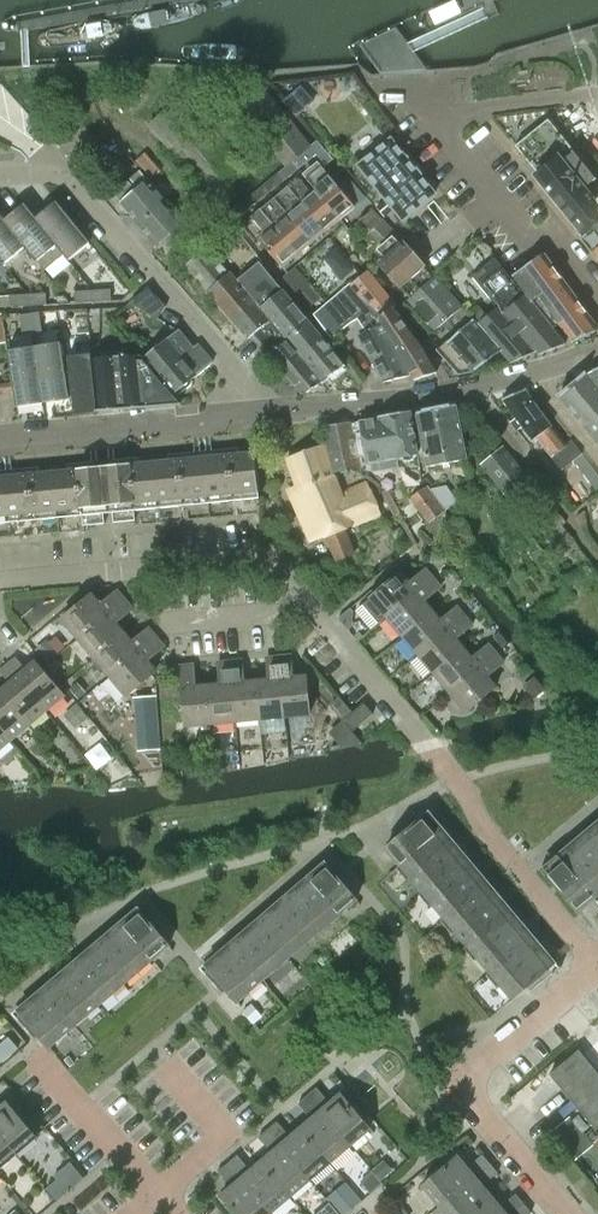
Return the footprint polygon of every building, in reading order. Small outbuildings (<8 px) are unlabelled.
[(150,124),(213,198),(247,170),(223,142),(234,133),(238,139),(254,125),(287,164),(293,160),(312,143),(261,83),(210,106),(226,124),(219,130),(216,126),(212,129),(184,95),(150,124)] [(516,146),(539,173),(537,174),(535,176),(583,236),(585,234),(597,249),(596,251),(597,253),(597,203),(586,188),(597,178),(578,156),(547,119),(516,146)] [(391,139),(359,165),(404,220),(436,193),(391,139)] [(312,143),(293,160),(300,169),(316,155),(324,164),(332,157),(317,140),(313,144),(312,143)] [(316,187),(340,217),(355,204),(324,167),(309,180),(316,187)] [(122,201),(140,222),(166,199),(140,169),(114,191),(122,200),(122,201)] [(278,172),(264,184),(271,192),(285,179),(278,172)] [(289,184),(326,229),(340,217),(316,187),(310,193),(297,177),(289,184)] [(264,183),(249,195),(256,204),(271,192),(264,184),(264,183)] [(287,211),(312,240),(326,229),(289,184),(273,197),(286,212),(287,211)] [(237,221),(241,218),(241,217),(256,204),(249,195),(229,212),(237,221)] [(159,242),(167,251),(192,229),(166,199),(140,222),(158,243),(159,242)] [(36,218),(57,244),(56,245),(64,254),(68,260),(90,242),(57,201),(36,217),(36,218)] [(260,208),(298,253),(312,240),(287,211),(286,212),(281,217),(268,201),(260,208)] [(4,220),(24,247),(44,270),(64,254),(56,245),(57,244),(36,218),(36,217),(24,203),(4,219),(4,220)] [(384,256),(379,260),(400,283),(423,264),(374,206),(361,217),(371,229),(369,231),(381,246),(378,249),(384,256)] [(258,236),(283,265),(298,253),(260,208),(252,215),(265,231),(258,236)] [(4,263),(24,247),(4,220),(4,219),(0,214),(0,258),(4,263)] [(187,264),(238,325),(249,338),(256,333),(268,347),(277,339),(274,335),(279,330),(208,245),(187,264)] [(514,275),(532,300),(539,296),(572,341),(596,332),(597,325),(545,252),(514,275)] [(495,256),(472,274),(498,305),(499,305),(479,322),(513,361),(539,349),(541,353),(566,343),(512,277),(495,256)] [(243,283),(279,326),(299,309),(263,266),(243,283)] [(335,296),(314,314),(332,337),(351,323),(358,319),(356,316),(370,305),(402,354),(413,375),(417,379),(438,371),(427,350),(392,306),(396,303),(369,269),(352,282),(335,296)] [(409,296),(436,327),(450,314),(460,304),(434,273),(409,296)] [(166,306),(148,286),(130,302),(157,318),(166,306)] [(311,286),(299,295),(307,305),(309,307),(321,298),(311,286)] [(93,290),(93,301),(111,300),(111,289),(93,290)] [(75,291),(75,302),(93,301),(93,290),(75,291)] [(28,294),(28,305),(47,304),(46,293),(28,294)] [(10,306),(28,305),(28,294),(10,295),(10,306)] [(466,324),(449,339),(448,338),(437,347),(458,372),(474,369),(500,350),(460,304),(450,314),(460,325),(464,322),(466,324)] [(361,335),(385,380),(413,375),(402,354),(370,305),(356,316),(358,319),(369,332),(361,335)] [(59,309),(59,319),(77,319),(77,309),(59,309)] [(279,326),(325,382),(346,365),(299,309),(279,326)] [(29,313),(32,333),(42,331),(39,312),(29,313)] [(23,334),(32,333),(29,313),(20,315),(23,334)] [(168,389),(181,404),(180,403),(173,395),(174,395),(178,395),(191,385),(192,379),(196,377),(213,362),(198,345),(194,348),(179,330),(143,359),(139,354),(137,354),(167,390),(168,389)] [(271,359),(276,365),(281,365),(304,393),(322,382),(279,330),(274,335),(277,339),(268,347),(271,351),(270,352),(273,355),(271,359)] [(35,346),(43,402),(69,398),(61,342),(35,346)] [(8,350),(14,389),(16,406),(43,402),(35,346),(8,350)] [(74,414),(96,411),(92,358),(91,354),(68,357),(74,414)] [(92,358),(96,411),(181,404),(168,389),(167,390),(137,354),(92,358)] [(597,440),(597,388),(586,373),(560,395),(597,440)] [(502,398),(532,439),(552,424),(526,389),(502,398)] [(468,459),(457,406),(457,404),(418,412),(429,467),(468,459)] [(419,455),(412,413),(382,418),(382,419),(363,423),(368,454),(374,462),(402,457),(406,462),(414,461),(417,455),(419,455)] [(532,439),(534,441),(537,438),(561,470),(571,462),(573,460),(597,491),(597,490),(597,473),(582,453),(571,439),(566,443),(552,424),(532,439)] [(353,473),(363,474),(353,425),(326,428),(338,471),(352,468),(353,473)] [(346,529),(380,514),(374,500),(368,483),(343,493),(323,444),(288,458),(300,487),(292,490),(313,542),(327,536),(335,558),(341,560),(352,555),(354,550),(346,529)] [(525,493),(535,485),(505,447),(483,465),(517,507),(528,498),(525,493)] [(109,466),(115,522),(136,520),(135,510),(260,498),(255,452),(109,466)] [(83,515),(84,525),(106,523),(101,467),(0,476),(0,523),(83,515)] [(427,485),(411,497),(429,523),(432,521),(440,515),(446,512),(459,502),(447,485),(429,488),(427,485)] [(573,494),(580,504),(591,495),(584,485),(573,494)] [(386,488),(382,490),(394,516),(400,513),(397,507),(391,493),(386,488)] [(559,521),(545,532),(557,547),(571,536),(559,521)] [(401,573),(362,605),(378,624),(385,617),(387,619),(434,579),(426,570),(410,583),(401,573)] [(434,579),(387,619),(403,638),(434,612),(425,601),(440,587),(434,579)] [(93,594),(62,619),(78,638),(125,600),(117,591),(101,604),(93,594)] [(125,600),(78,638),(93,658),(124,633),(115,622),(132,609),(125,600)] [(434,612),(403,638),(418,657),(465,618),(457,607),(441,621),(434,612)] [(465,618),(418,657),(435,676),(465,650),(457,640),(473,626),(465,618)] [(124,633),(93,658),(108,676),(156,638),(149,629),(132,643),(124,633)] [(156,638),(108,676),(125,697),(156,672),(147,661),(164,648),(156,638)] [(465,650),(435,676),(450,694),(497,655),(489,646),(473,659),(465,650)] [(497,655),(450,694),(466,713),(497,688),(488,677),(504,664),(497,655)] [(7,665),(46,711),(65,696),(36,660),(26,669),(16,657),(7,665)] [(273,658),(279,719),(310,716),(307,675),(292,676),(291,657),(273,658)] [(252,680),(255,721),(279,719),(273,658),(267,659),(268,679),(252,680)] [(224,663),(230,723),(255,721),(252,680),(244,681),(242,661),(224,663)] [(202,685),(205,725),(230,723),(224,663),(218,663),(220,683),(202,685)] [(28,726),(46,711),(7,665),(0,671),(0,672),(9,683),(0,690),(28,726)] [(186,727),(205,725),(202,685),(194,686),(192,666),(181,667),(183,687),(182,687),(186,727)] [(524,684),(536,698),(548,688),(536,673),(524,684)] [(10,740),(28,726),(0,690),(0,728),(10,740)] [(364,703),(344,719),(353,730),(373,714),(364,703)] [(10,740),(0,728),(0,749),(10,740)] [(386,849),(401,867),(403,864),(413,876),(410,878),(423,893),(426,891),(458,862),(448,850),(456,844),(447,834),(440,840),(423,820),(431,814),(430,813),(386,849)] [(597,849),(597,822),(590,829),(596,836),(591,841),(597,849)] [(541,871),(554,886),(555,887),(557,889),(558,891),(578,915),(594,901),(595,900),(597,904),(597,849),(591,841),(579,851),(573,844),(563,852),(569,859),(549,876),(543,869),(541,871)] [(458,862),(426,891),(435,902),(432,904),(445,920),(448,917),(481,889),(471,877),(478,871),(470,861),(462,867),(458,862)] [(328,868),(286,903),(311,931),(321,922),(326,928),(355,903),(358,907),(360,906),(328,868)] [(481,889),(448,917),(458,929),(455,931),(468,946),(470,944),(502,914),(493,904),(501,897),(492,887),(485,893),(481,889)] [(260,925),(285,953),(295,944),(300,950),(315,936),(311,931),(286,903),(260,925)] [(142,914),(101,948),(124,976),(134,968),(139,973),(170,947),(142,914)] [(502,914),(470,944),(480,956),(477,958),(490,973),(493,971),(525,942),(516,930),(523,924),(514,914),(507,920),(502,914)] [(234,947),(259,975),(270,966),(274,971),(290,958),(285,953),(260,925),(234,947)] [(525,942),(493,971),(503,982),(500,985),(513,1000),(551,968),(550,967),(548,969),(538,957),(545,951),(537,941),(529,947),(525,942)] [(208,970),(236,1003),(238,1002),(233,997),(244,988),(249,993),(264,980),(259,975),(234,947),(208,970)] [(74,971),(98,999),(108,990),(113,995),(129,982),(124,976),(101,948),(74,971)] [(49,992),(73,1020),(83,1011),(87,1017),(102,1004),(98,999),(74,971),(49,992)] [(21,1015),(45,1044),(49,1048),(51,1047),(47,1042),(57,1033),(62,1038),(77,1025),(73,1020),(49,992),(21,1015)] [(0,1044),(0,1062),(1,1063),(18,1048),(8,1037),(0,1044)] [(549,1075),(596,1131),(597,1129),(597,1076),(577,1051),(549,1075)] [(315,1088),(306,1096),(308,1098),(349,1147),(370,1130),(342,1096),(330,1105),(317,1090),(315,1088)] [(306,1096),(297,1103),(299,1106),(312,1121),(301,1130),(330,1164),(349,1147),(308,1098),(306,1096)] [(15,1155),(35,1138),(7,1104),(0,1110),(0,1137),(15,1155)] [(276,1121),(267,1129),(269,1131),(310,1181),(330,1164),(301,1130),(291,1139),(278,1123),(276,1121)] [(560,1126),(547,1136),(570,1162),(582,1152),(560,1126)] [(267,1129),(258,1137),(259,1139),(272,1154),(262,1163),(290,1198),(310,1181),(269,1131),(267,1129)] [(15,1155),(0,1137),(0,1167),(15,1155)] [(227,1162),(229,1164),(271,1213),(290,1198),(262,1163),(251,1172),(236,1155),(227,1162)] [(456,1158),(422,1186),(440,1207),(490,1165),(491,1164),(483,1155),(482,1156),(466,1170),(456,1158)] [(218,1170),(220,1172),(233,1188),(221,1197),(235,1213),(271,1213),(229,1164),(227,1162),(218,1170)] [(432,1213),(433,1213),(472,1213),(491,1198),(482,1187),(497,1174),(499,1173),(491,1164),(490,1165),(440,1207),(432,1213)] [(524,1204),(516,1194),(500,1208),(491,1198),(472,1213),(512,1213),(524,1204)] [(532,1213),(524,1204),(512,1213),(531,1213),(532,1213)]
